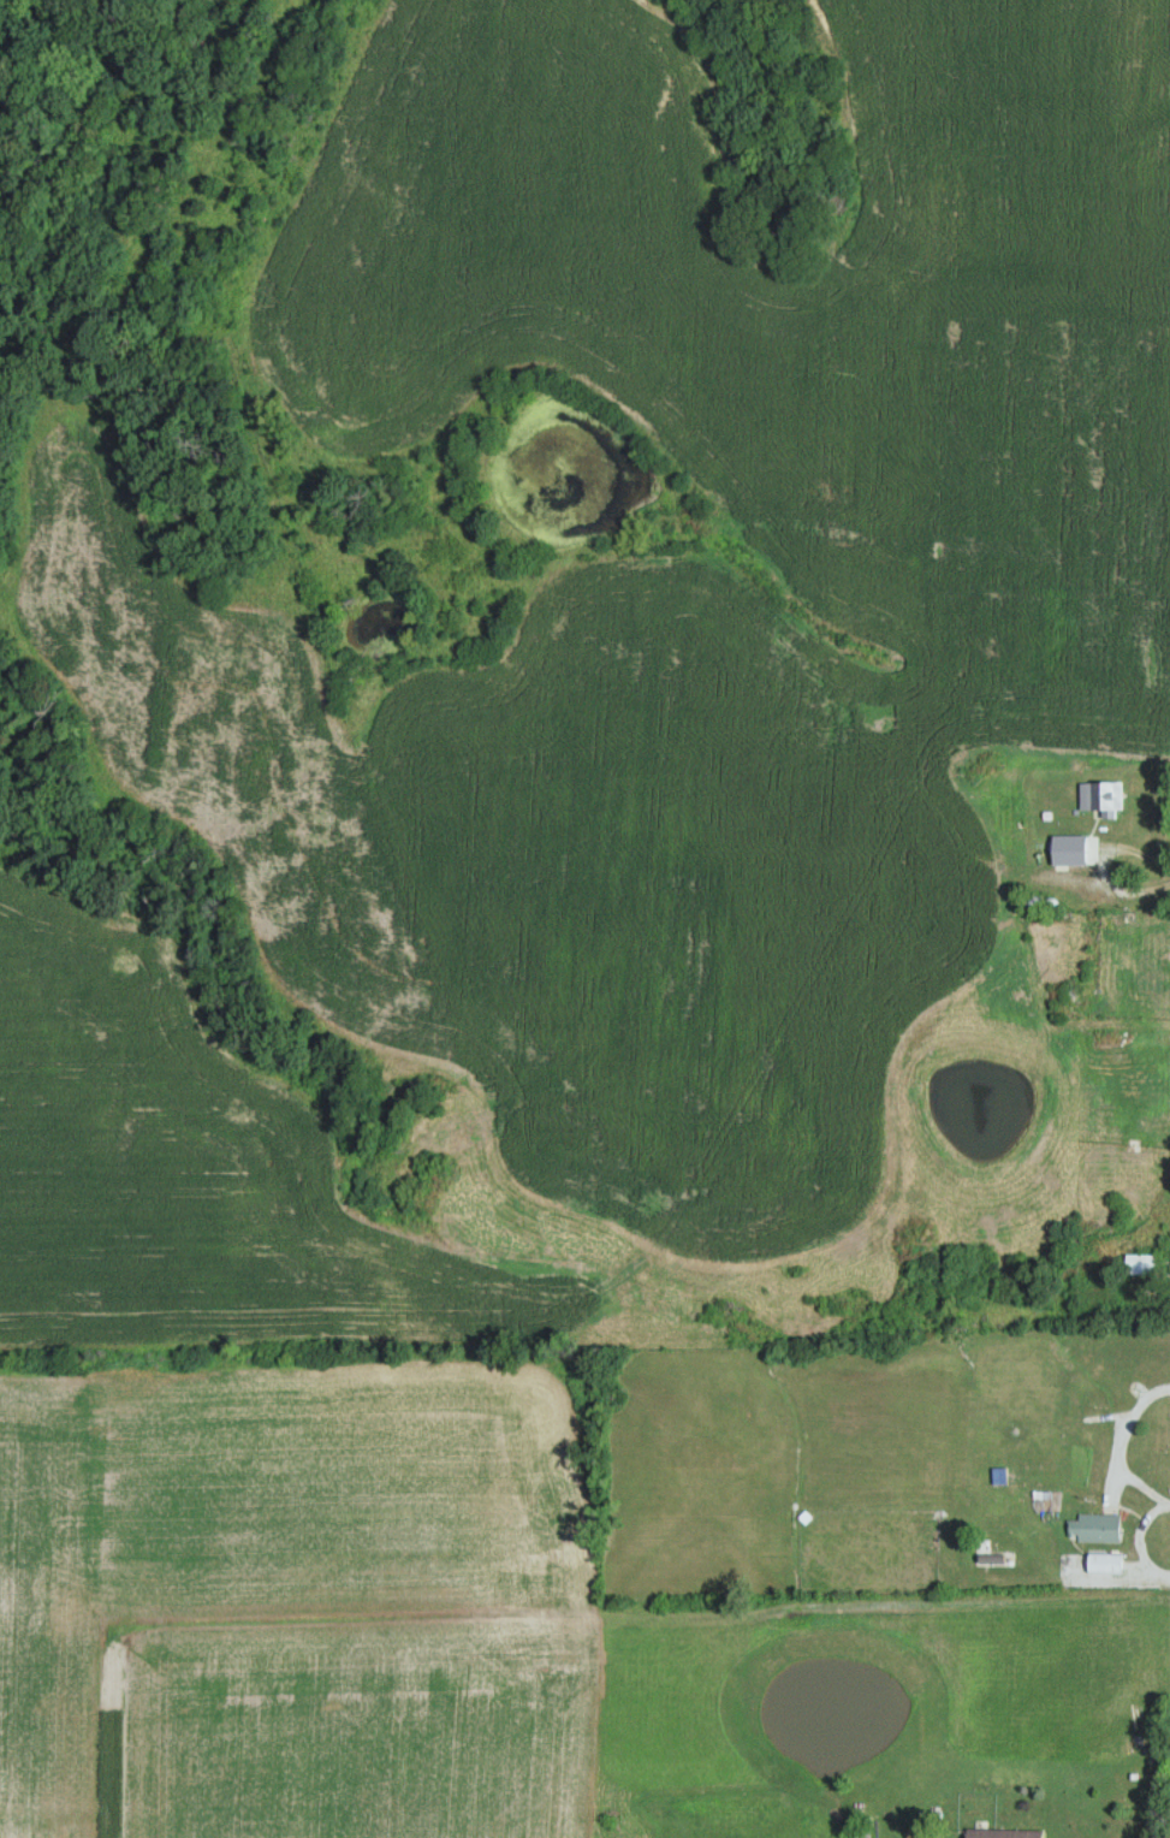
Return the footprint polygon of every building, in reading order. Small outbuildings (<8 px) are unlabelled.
[(1125,811),(1125,783),(1082,783),(1082,811),(1125,811)] [(1024,859),(1068,859),(1068,867),(1088,867),(1088,836),(1024,836),(1024,859)] [(1094,1053),(1127,1054),(1128,1033),(1095,1033),(1094,1053)] [(1160,1275),(1160,1255),(1127,1255),(1127,1275),(1160,1275)] [(1120,1542),(1120,1515),(1079,1515),(1079,1521),(1070,1521),(1070,1542),(1120,1542)] [(1014,1567),(1014,1552),(1007,1552),(1007,1536),(976,1536),(976,1561),(988,1561),(988,1567),(1014,1567)] [(1089,1574),(1122,1574),(1122,1555),(1089,1555),(1089,1574)] [(1044,1831),(968,1830),(968,1837),(1044,1837),(1044,1831)]
